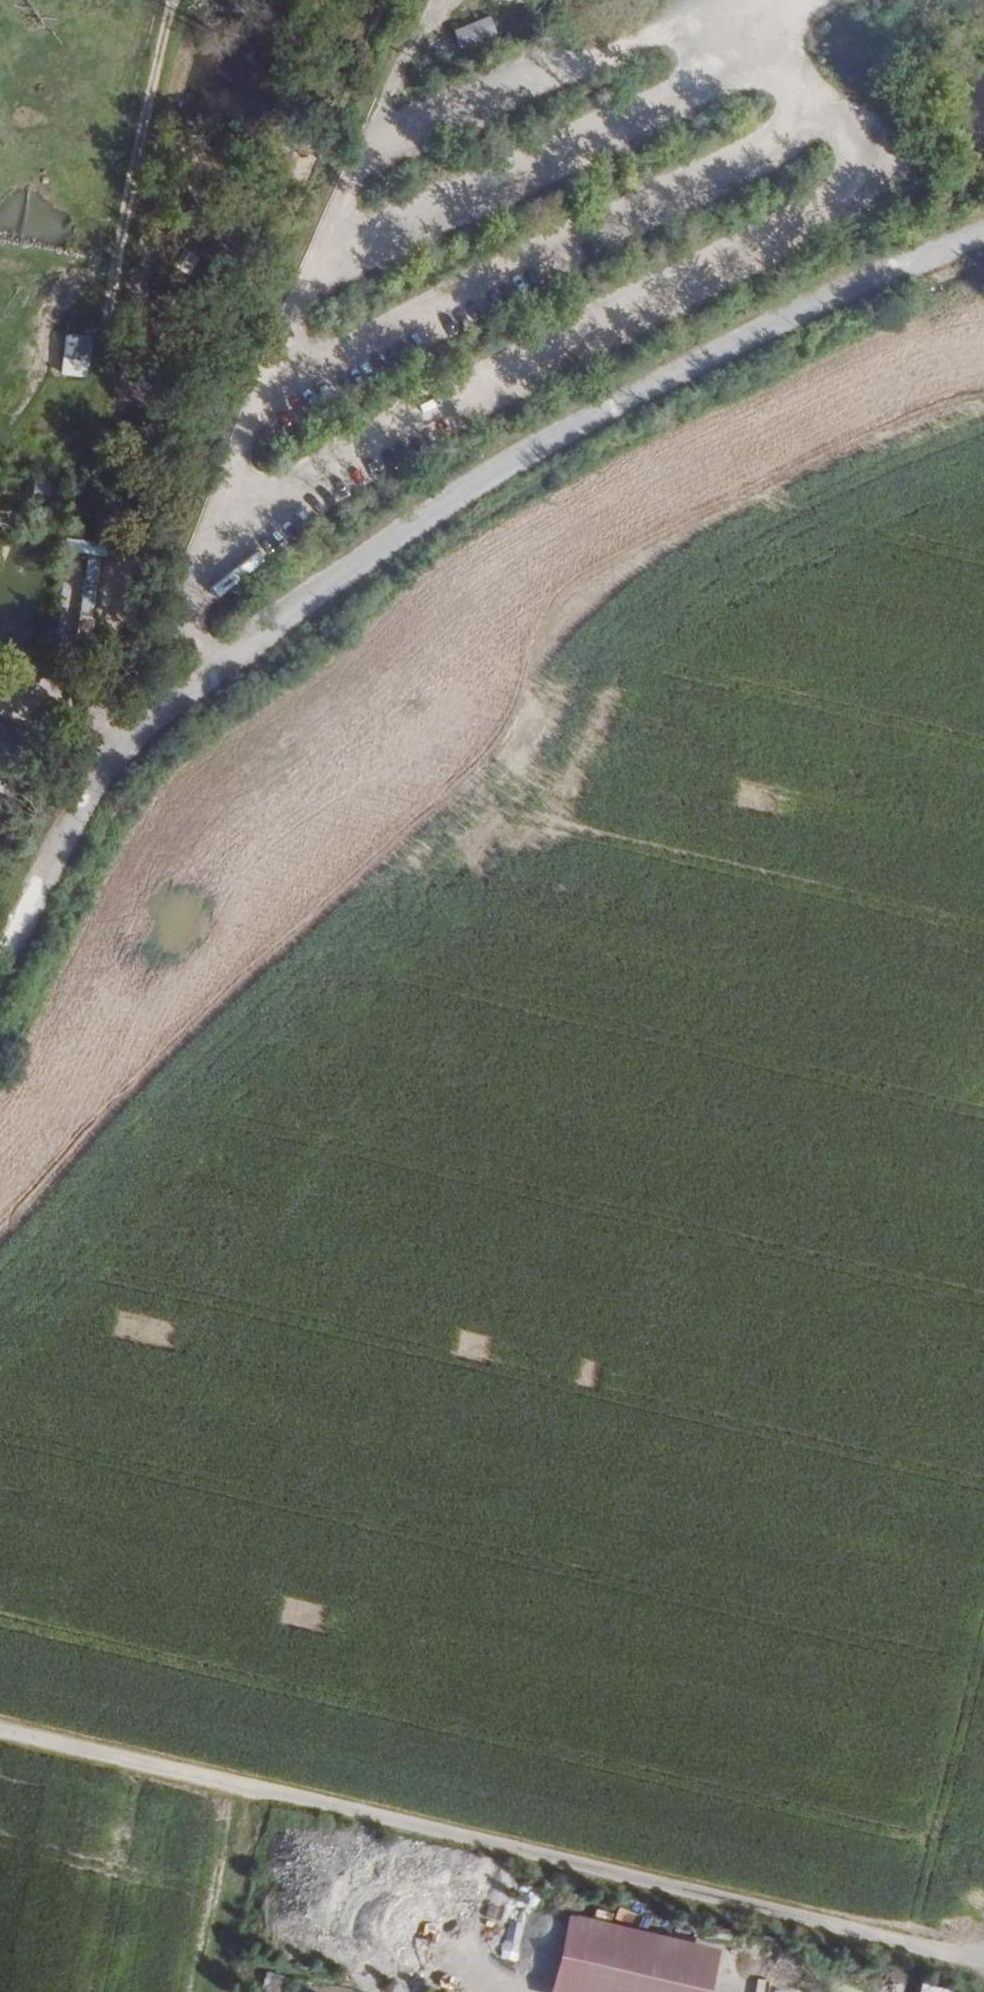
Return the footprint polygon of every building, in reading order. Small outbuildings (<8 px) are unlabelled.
[(491,15),(457,31),(465,49),(499,33),(491,15)] [(90,376),(94,333),(67,331),(62,374),(90,376)] [(36,479),(35,504),(63,505),(64,480),(36,479)] [(77,630),(94,632),(105,542),(69,537),(67,552),(89,554),(83,596),(82,596),(77,630)] [(12,761),(20,726),(0,721),(0,758),(12,761)] [(751,1938),(604,1899),(580,1979),(630,1991),(736,1991),(751,1938)] [(284,1975),(268,1974),(266,1991),(282,1991),(284,1975)]
